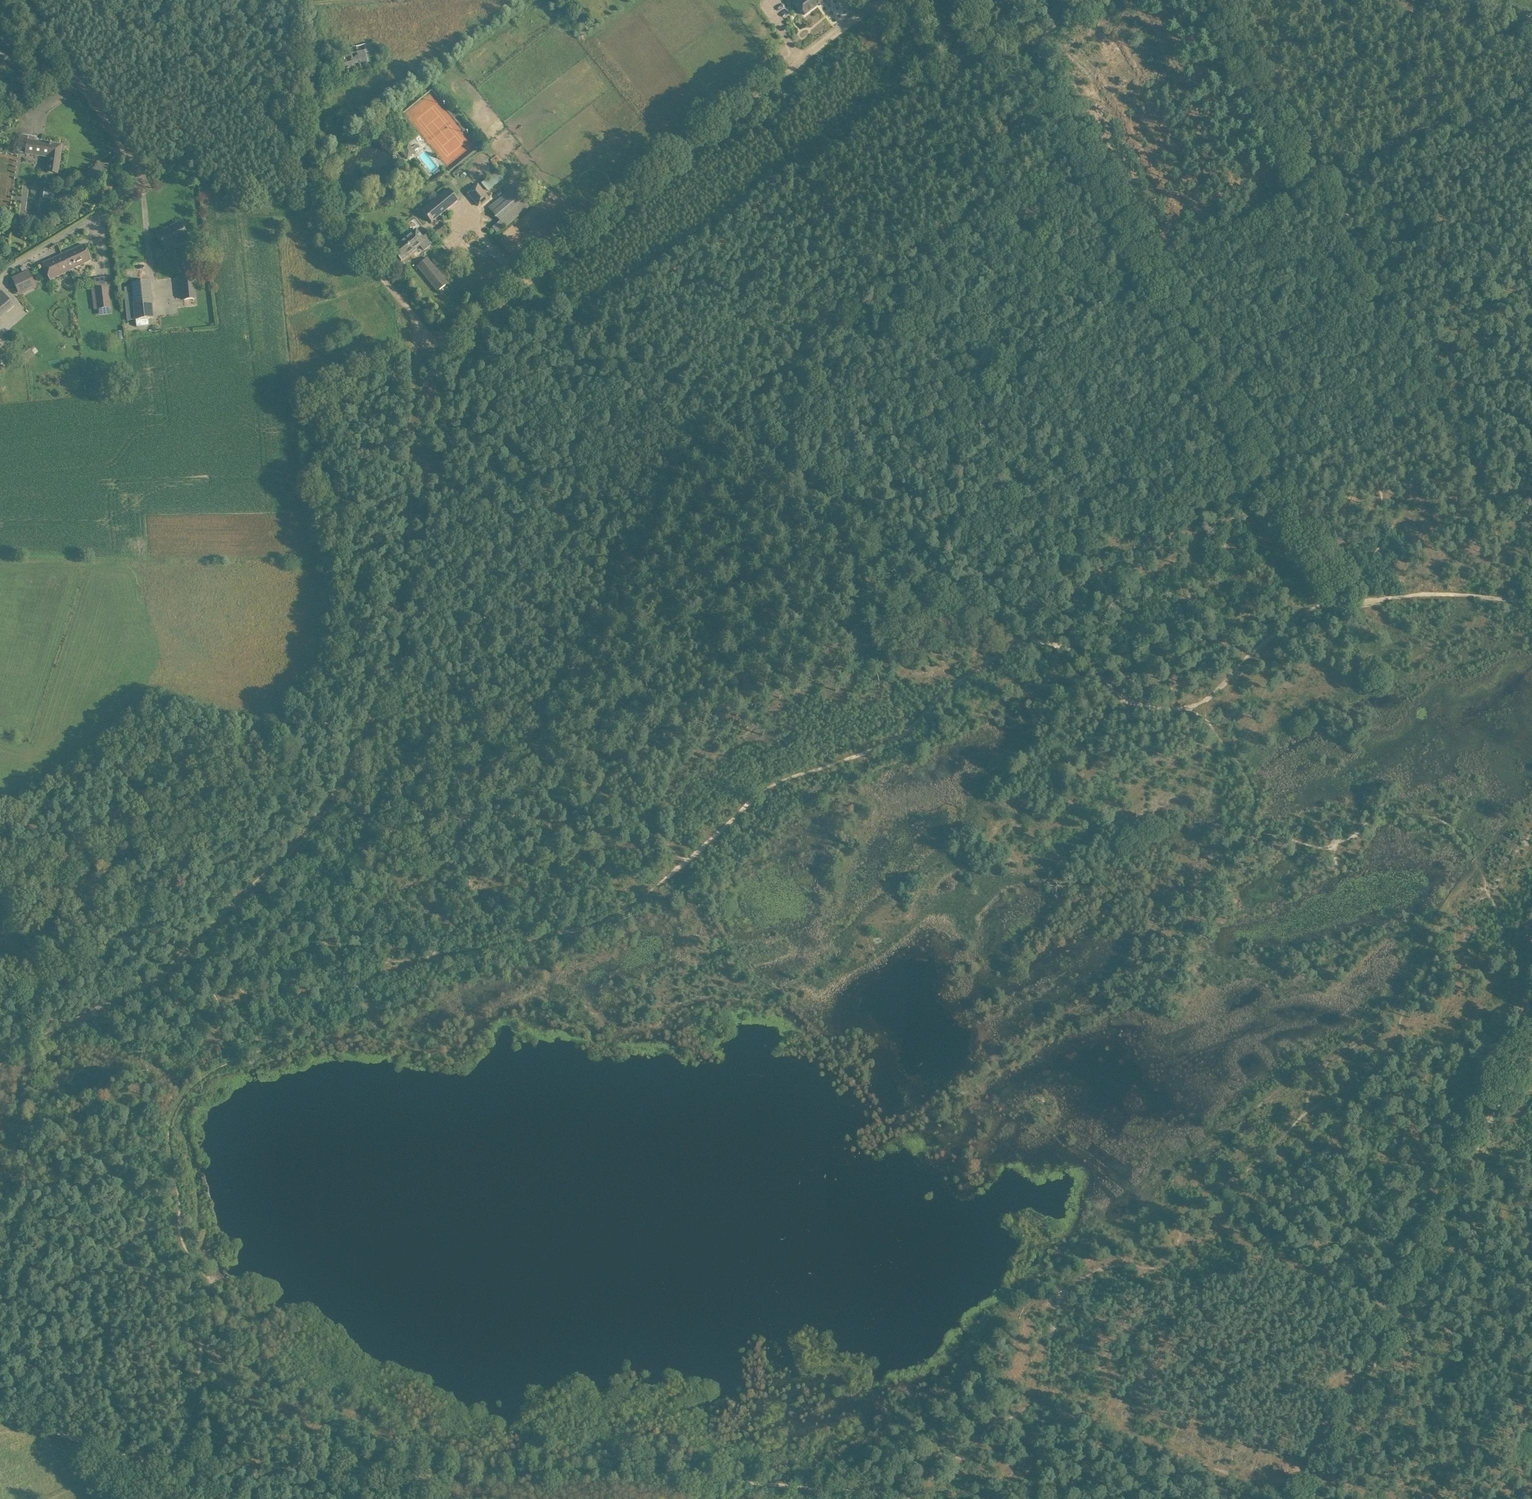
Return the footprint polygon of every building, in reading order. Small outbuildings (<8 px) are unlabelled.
[(795,2),(804,15),(819,4),(820,5),(827,0),(797,0),(795,2)] [(374,69),(379,67),(374,43),(335,51),(334,47),(323,50),(325,57),(325,58),(335,56),(340,76),(368,70),(374,69)] [(37,137),(29,136),(28,135),(25,153),(49,157),(47,172),(58,173),(62,145),(52,144),(52,143),(50,143),(37,142),(37,137)] [(408,142),(399,150),(407,159),(416,151),(415,150),(418,148),(415,145),(412,147),(408,142)] [(87,173),(91,179),(102,171),(98,165),(87,173)] [(468,193),(480,206),(491,196),(479,182),(468,193)] [(513,186),(492,204),(509,224),(530,206),(513,186)] [(431,222),(458,200),(448,188),(421,210),(431,222)] [(43,198),(53,199),(55,190),(44,189),(43,198)] [(164,247),(171,243),(173,247),(188,238),(180,222),(157,235),(164,247)] [(427,234),(423,237),(416,229),(410,234),(409,233),(405,236),(406,237),(392,249),(401,261),(420,245),(424,250),(434,243),(427,234)] [(68,268),(70,270),(92,260),(85,244),(62,255),(68,268)] [(50,280),(70,270),(68,268),(62,255),(42,264),(50,280)] [(438,291),(448,283),(427,258),(417,266),(438,291)] [(29,270),(28,270),(25,266),(21,268),(23,273),(20,274),(12,277),(14,283),(17,289),(17,290),(34,283),(29,270)] [(195,280),(181,282),(183,301),(197,299),(195,280)] [(135,320),(153,318),(149,281),(132,283),(134,304),(128,304),(130,318),(135,318),(135,320)] [(95,289),(97,310),(111,308),(108,287),(95,289)] [(15,306),(1,290),(0,291),(0,319),(15,306)] [(26,363),(35,355),(28,346),(18,354),(26,363)]
